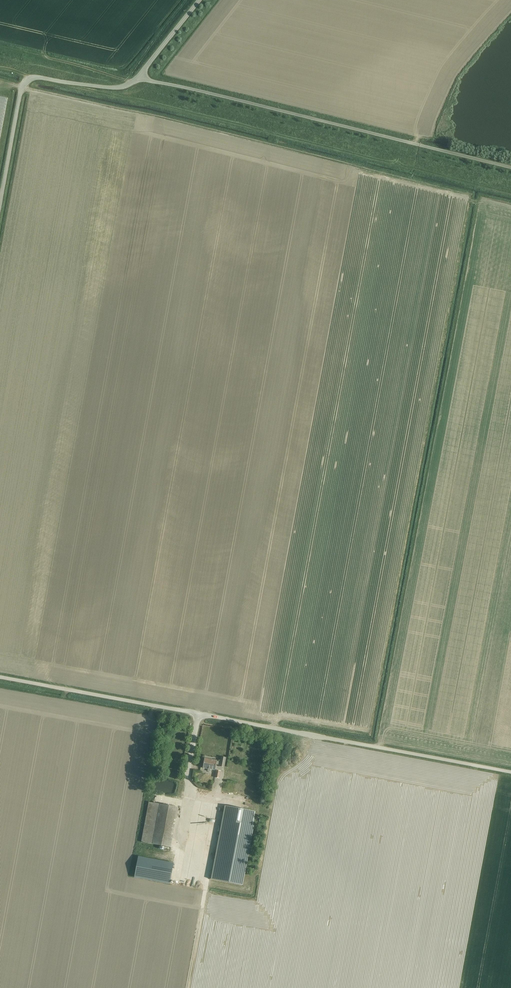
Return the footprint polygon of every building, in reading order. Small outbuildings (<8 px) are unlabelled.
[(333,758),(342,759),(342,765),(345,765),(346,755),(333,753),(332,758),(329,757),(328,762),(333,763),(333,758)] [(215,770),(216,764),(219,765),(219,767),(225,768),(226,757),(221,757),(220,761),(205,759),(203,768),(208,769),(207,771),(210,771),(210,770),(215,770)] [(257,794),(259,783),(241,780),(239,791),(257,794)] [(181,797),(144,790),(133,854),(169,860),(181,797)] [(211,879),(241,885),(255,812),(225,806),(211,879)] [(135,877),(170,883),(173,864),(139,857),(135,877)]
